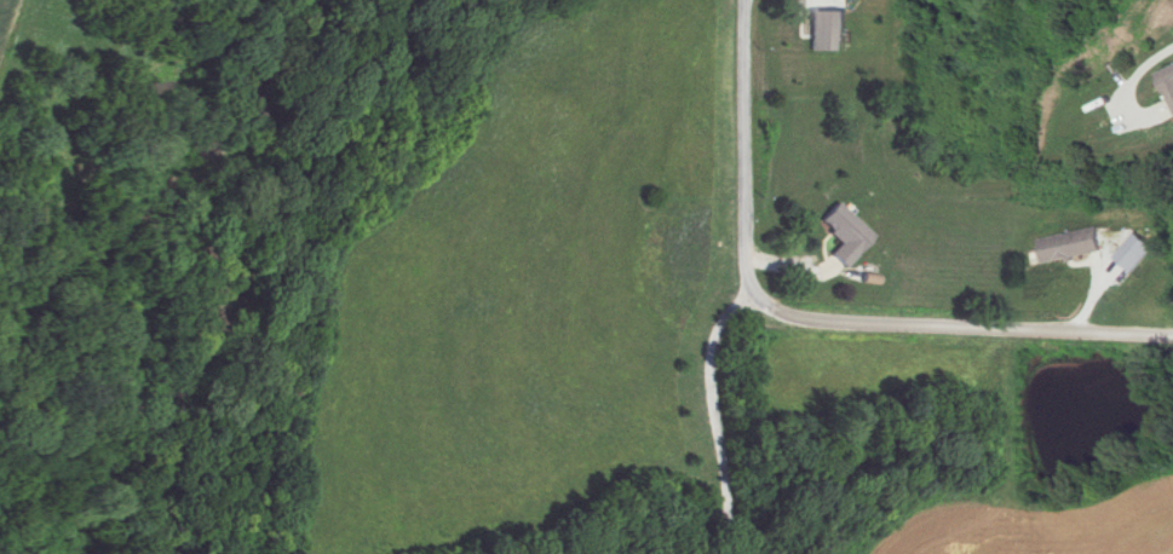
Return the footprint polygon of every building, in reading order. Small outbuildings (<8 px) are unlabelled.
[(810,51),(837,51),(837,12),(810,12),(810,51)] [(1172,113),(1172,65),(1153,74),(1172,113)] [(841,243),(830,253),(843,268),(874,238),(839,202),(819,220),(841,243)] [(1094,252),(1089,226),(1032,238),(1037,264),(1094,252)] [(1109,259),(1129,272),(1146,244),(1125,232),(1109,259)]
